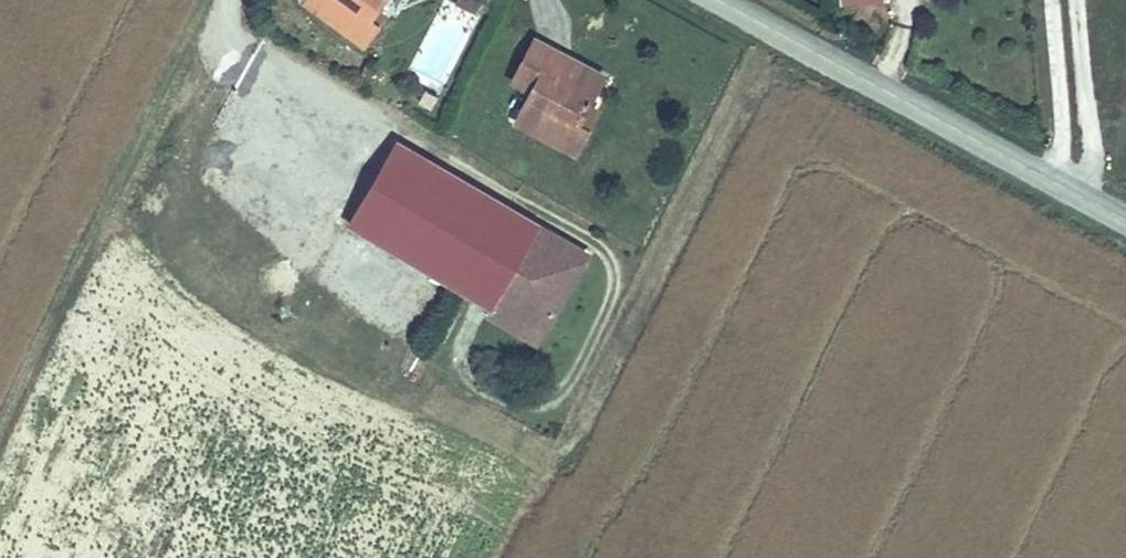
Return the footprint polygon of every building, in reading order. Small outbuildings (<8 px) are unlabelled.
[(306,0),(298,0),(298,1),(322,17),(325,13),(306,0)] [(325,13),(322,17),(306,40),(371,81),(382,64),(369,55),(376,44),(398,11),(381,0),(306,0),(325,13)] [(835,5),(836,28),(881,25),(879,2),(835,5)] [(390,52),(376,44),(369,55),(382,64),(390,52)] [(553,84),(558,76),(538,67),(517,112),(537,121),(522,153),(582,182),(595,154),(584,150),(606,98),(582,87),(579,95),(553,84)] [(553,84),(579,95),(582,87),(558,76),(553,84)] [(537,251),(387,171),(343,254),(494,333),(502,321),(549,345),(582,283),(574,279),(533,257),(537,251)] [(537,251),(533,257),(574,279),(578,272),(537,251)] [(549,345),(502,321),(494,333),(490,342),(538,367),(549,345)]
